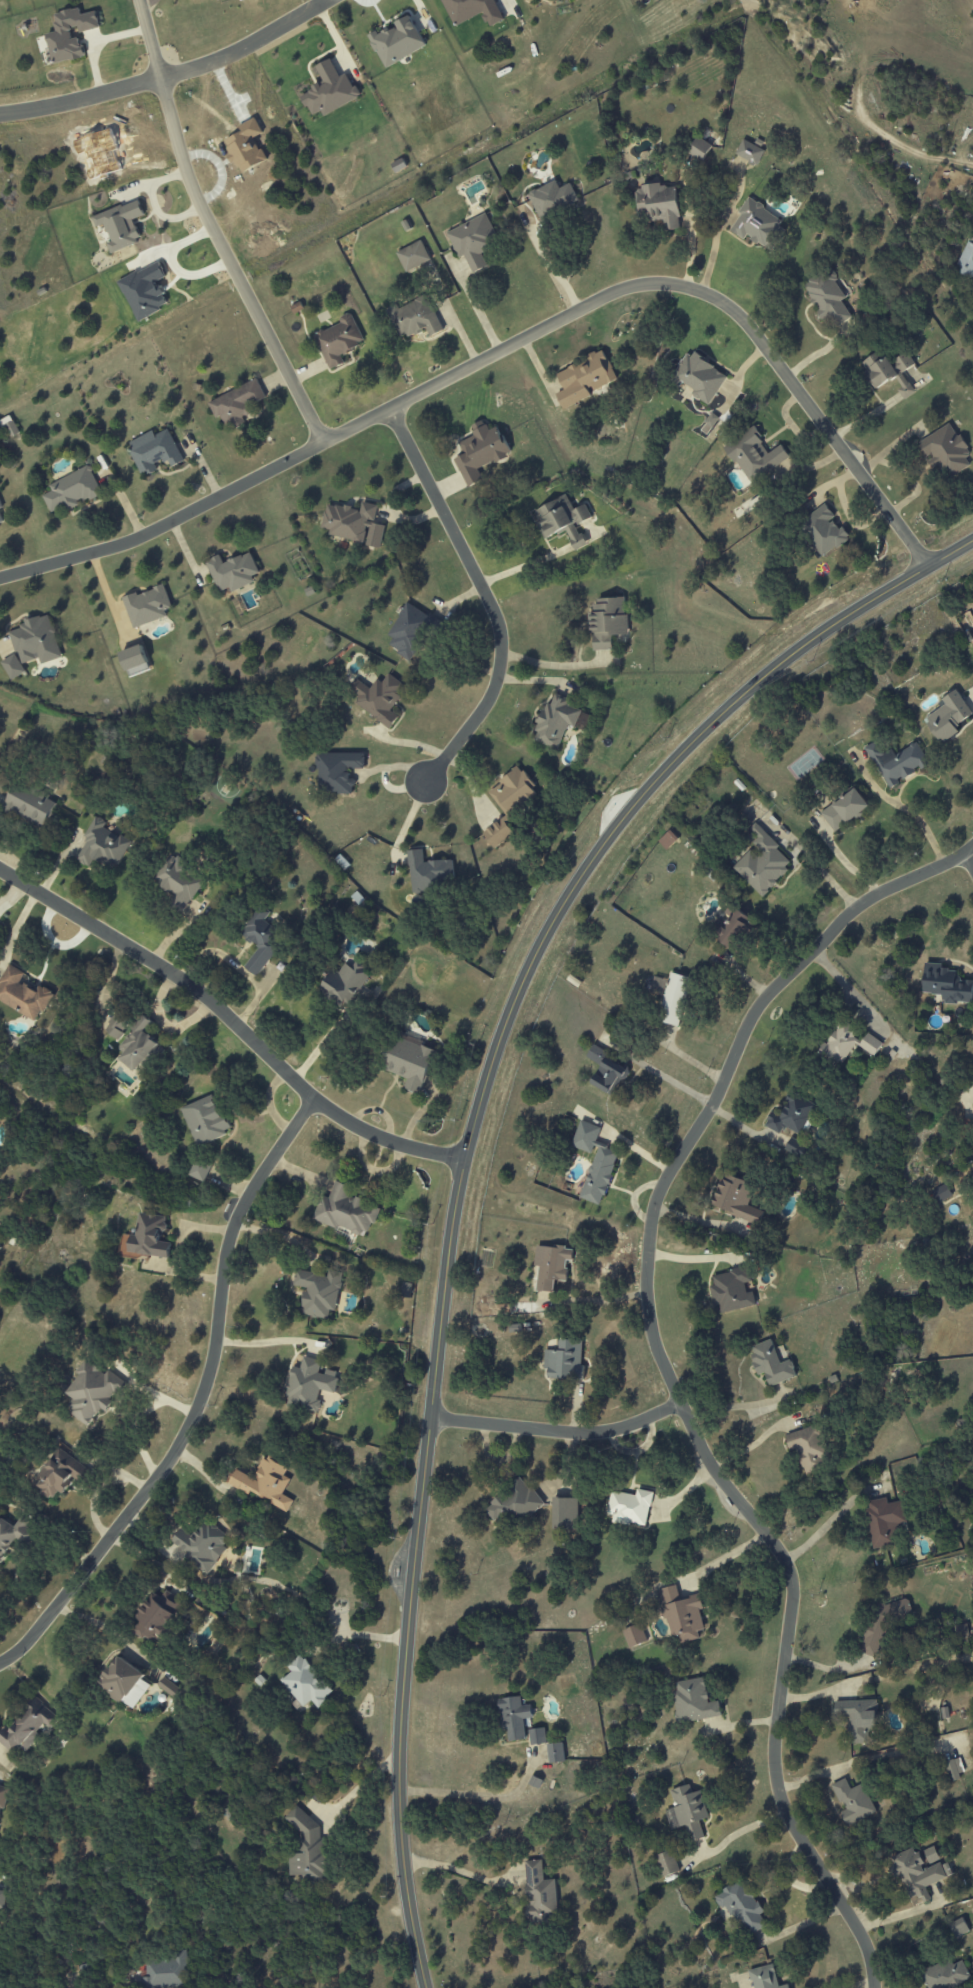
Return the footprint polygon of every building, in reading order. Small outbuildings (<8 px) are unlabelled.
[(454,18),(460,23),(486,10),(488,13),(485,15),(488,21),(489,20),(494,24),(506,17),(497,0),(445,0),(454,18)] [(84,58),(79,37),(71,39),(69,30),(78,28),(79,33),(100,28),(96,11),(80,14),(79,8),(52,13),(56,32),(46,34),(52,64),(84,58)] [(370,33),(374,41),(373,42),(378,50),(379,50),(389,68),(431,44),(412,12),(406,16),(407,18),(403,20),(402,18),(398,21),(402,29),(400,30),(397,26),(392,28),(390,25),(382,29),(383,31),(380,33),(378,29),(370,33)] [(323,115),(359,97),(348,73),(339,77),(331,59),(315,66),(324,83),(300,94),(310,116),(321,111),(323,115)] [(712,145),(697,136),(688,151),(703,160),(712,145)] [(735,155),(757,165),(764,150),(742,139),(735,155)] [(570,183),(559,188),(555,180),(527,194),(540,222),(579,203),(570,183)] [(676,184),(636,188),(639,217),(649,216),(650,221),(664,220),(664,231),(680,229),(676,184)] [(783,220),(748,198),(728,230),(743,239),(745,236),(764,248),(783,220)] [(110,253),(142,241),(134,220),(144,216),(138,200),(91,217),(95,228),(104,225),(110,242),(107,243),(110,253)] [(464,256),(472,274),(492,265),(485,250),(499,244),(486,214),(446,232),(458,258),(464,256)] [(406,273),(431,260),(421,240),(396,253),(406,273)] [(966,242),(955,272),(972,279),(972,244),(966,242)] [(803,285),(808,282),(807,280),(821,271),(822,272),(829,268),(831,270),(833,270),(837,275),(836,277),(838,280),(836,281),(847,297),(842,301),(852,316),(836,327),(829,317),(823,321),(822,319),(820,319),(817,315),(817,312),(820,311),(816,304),(814,305),(811,299),(812,298),(803,285)] [(443,330),(425,294),(398,308),(396,305),(386,310),(401,340),(425,328),(430,337),(443,330)] [(341,323),(313,335),(329,371),(344,364),(340,355),(364,344),(351,312),(338,318),(341,323)] [(563,410),(591,396),(589,393),(617,379),(602,348),(580,359),(581,361),(556,373),(564,390),(556,394),(563,410)] [(862,363),(881,349),(887,357),(892,365),(895,363),(893,361),(907,351),(916,364),(902,374),(908,382),(909,382),(916,392),(905,400),(898,390),(902,387),(897,379),(891,383),(890,381),(877,391),(872,383),(869,384),(865,378),(868,377),(865,372),(867,370),(862,363)] [(674,370),(674,369),(666,379),(678,388),(682,383),(692,390),(690,393),(693,395),(693,397),(696,400),(698,399),(707,405),(726,377),(712,368),(713,366),(708,363),(709,361),(694,351),(691,356),(686,352),(682,359),(681,358),(676,365),(677,366),(674,370)] [(207,402),(215,418),(220,416),(226,430),(244,422),(242,417),(251,413),(248,406),(266,399),(257,379),(207,402)] [(11,416),(0,421),(0,426),(6,439),(19,433),(11,416)] [(467,487),(483,480),(478,467),(494,461),(495,462),(510,456),(500,431),(490,436),(483,420),(470,426),(474,436),(459,443),(464,454),(455,458),(467,487)] [(930,455),(926,457),(918,442),(949,423),(957,437),(960,435),(967,447),(965,448),(969,453),(968,456),(965,458),(969,465),(946,479),(938,465),(932,469),(927,461),(932,458),(930,455)] [(753,425),(722,447),(734,463),(736,462),(752,484),(790,457),(780,443),(768,452),(758,438),(760,436),(753,425)] [(141,477),(157,470),(154,465),(167,459),(171,467),(183,462),(169,429),(154,435),(153,431),(126,443),(141,477)] [(101,494),(89,466),(48,484),(51,491),(42,495),(51,515),(101,494)] [(574,551),(586,546),(577,525),(592,518),(586,504),(573,510),(567,495),(532,511),(545,539),(565,530),(574,551)] [(365,543),(364,545),(380,549),(385,526),(373,523),(377,505),(362,502),(360,510),(326,503),(321,528),(329,530),(328,536),(365,543)] [(824,504),(833,516),(827,521),(829,523),(833,521),(839,529),(842,526),(849,535),(847,537),(848,539),(836,548),(835,546),(822,556),(798,525),(824,504)] [(207,560),(221,552),(226,562),(244,553),(245,556),(252,552),(262,571),(254,575),(257,579),(234,591),(231,586),(222,591),(207,560)] [(123,596),(138,590),(139,594),(156,588),(155,586),(166,582),(174,606),(167,609),(169,615),(135,627),(123,596)] [(592,650),(611,650),(611,635),(627,635),(626,598),(591,598),(592,650)] [(387,635),(393,638),(387,646),(407,658),(432,618),(407,602),(387,635)] [(9,631),(20,665),(39,658),(41,664),(63,657),(48,613),(24,621),(25,626),(9,631)] [(128,677),(150,671),(143,645),(121,651),(128,677)] [(1,662),(11,680),(26,672),(15,654),(1,662)] [(392,726),(398,716),(390,711),(406,686),(388,674),(382,683),(376,679),(370,688),(352,676),(341,693),(392,726)] [(958,733),(954,726),(972,716),(958,690),(936,702),(940,709),(924,717),(938,744),(958,733)] [(567,725),(585,731),(591,714),(566,705),(568,699),(551,692),(533,740),(558,749),(567,725)] [(866,746),(887,790),(900,784),(898,781),(916,773),(915,771),(928,765),(917,742),(892,754),(884,737),(866,746)] [(365,768),(364,753),(318,753),(318,793),(353,793),(353,779),(348,779),(348,769),(365,768)] [(506,816),(482,833),(494,848),(514,834),(505,820),(537,797),(531,788),(533,786),(520,767),(487,790),(506,816)] [(55,803),(48,800),(50,795),(16,781),(3,811),(44,829),(55,803)] [(820,812),(833,832),(869,808),(856,788),(820,812)] [(130,840),(101,828),(104,820),(94,816),(75,861),(89,867),(93,859),(117,869),(130,840)] [(761,897),(794,863),(754,823),(748,829),(757,837),(749,845),(752,847),(732,867),(761,897)] [(658,842),(666,850),(678,838),(670,830),(658,842)] [(409,851),(412,894),(437,892),(436,877),(453,876),(452,859),(423,862),(422,850),(409,851)] [(181,913),(205,882),(171,856),(153,879),(175,896),(169,903),(181,913)] [(256,976),(285,936),(276,929),(282,920),(262,905),(241,934),(259,947),(245,967),(256,976)] [(319,993),(348,1009),(361,988),(361,989),(371,972),(356,963),(353,968),(345,963),(339,973),(333,970),(319,993)] [(972,981),(956,980),(957,970),(942,970),(942,964),(923,963),(922,994),(942,995),(942,1003),(972,1004),(972,981)] [(53,992),(39,985),(36,990),(20,982),(25,972),(8,964),(0,981),(0,1002),(38,1021),(53,992)] [(679,1027),(690,977),(669,973),(668,980),(653,977),(651,990),(663,993),(657,1022),(679,1027)] [(164,1047),(144,1031),(152,1022),(144,1016),(115,1052),(137,1070),(149,1055),(154,1059),(164,1047)] [(855,1044),(874,1056),(882,1043),(866,1032),(862,1038),(839,1023),(820,1053),(841,1066),(855,1044)] [(420,1095),(436,1048),(398,1035),(386,1071),(407,1078),(403,1089),(420,1095)] [(590,1083),(613,1096),(629,1068),(592,1047),(586,1057),(601,1066),(590,1083)] [(763,1126),(780,1135),(784,1127),(801,1136),(818,1106),(792,1092),(779,1116),(771,1112),(763,1126)] [(182,1108),(197,1146),(232,1132),(226,1115),(221,1117),(212,1095),(182,1108)] [(572,1147),(593,1153),(581,1199),(603,1205),(617,1153),(606,1149),(608,1145),(596,1141),(600,1127),(579,1121),(572,1147)] [(784,1151),(804,1158),(809,1145),(789,1138),(784,1151)] [(204,1182),(210,1167),(195,1161),(189,1176),(204,1182)] [(754,1184),(723,1173),(711,1207),(759,1224),(764,1211),(746,1205),(754,1184)] [(313,1219),(366,1238),(377,1206),(348,1196),(352,1187),(335,1181),(329,1198),(321,1195),(313,1219)] [(951,1196),(946,1184),(933,1190),(938,1202),(951,1196)] [(169,1259),(171,1243),(162,1241),(165,1217),(139,1213),(137,1236),(122,1234),(119,1253),(169,1259)] [(536,1245),(534,1266),(538,1266),(536,1291),(554,1293),(555,1281),(565,1282),(567,1260),(572,1261),(573,1248),(536,1245)] [(756,1306),(753,1292),(746,1293),(744,1283),(751,1282),(749,1267),(711,1274),(713,1285),(710,1286),(713,1306),(719,1305),(720,1313),(756,1306)] [(297,1270),(293,1285),(306,1288),(301,1314),(328,1319),(329,1310),(336,1311),(344,1273),(329,1270),(328,1276),(297,1270)] [(584,1380),(584,1365),(580,1365),(581,1340),(557,1339),(557,1352),(549,1352),(548,1379),(584,1380)] [(770,1387),(797,1377),(791,1359),(780,1363),(771,1339),(748,1348),(759,1375),(764,1373),(770,1387)] [(340,1373),(322,1369),(323,1361),(303,1356),(301,1368),(293,1367),(285,1406),(318,1413),(321,1401),(317,1400),(319,1390),(335,1393),(340,1373)] [(126,1383),(108,1370),(106,1373),(86,1359),(76,1372),(80,1375),(66,1393),(74,1399),(66,1409),(88,1425),(101,1408),(105,1411),(126,1383)] [(785,1434),(789,1451),(796,1449),(803,1474),(828,1468),(817,1426),(785,1434)] [(38,1473),(46,1461),(49,1464),(52,1460),(49,1457),(59,1443),(94,1468),(83,1483),(73,1476),(70,1480),(71,1482),(64,1491),(59,1488),(54,1495),(51,1493),(50,1496),(42,1491),(44,1488),(39,1484),(44,1477),(38,1473)] [(230,1484),(250,1494),(251,1493),(288,1511),(293,1500),(282,1495),(289,1479),(283,1476),(287,1467),(265,1456),(255,1478),(237,1470),(230,1484)] [(483,1506),(501,1531),(541,1502),(523,1478),(483,1506)] [(636,1495),(612,1491),(606,1520),(647,1527),(653,1492),(637,1489),(636,1495)] [(577,1498),(553,1498),(553,1530),(577,1530),(577,1498)] [(872,1549),(897,1544),(894,1526),(906,1524),(902,1501),(887,1504),(886,1498),(864,1502),(872,1549)] [(1,1563),(0,1562),(0,1517),(1,1516),(15,1526),(22,1516),(31,1522),(28,1525),(39,1533),(32,1544),(19,1536),(1,1563)] [(206,1520),(226,1535),(220,1544),(224,1548),(208,1569),(190,1555),(192,1551),(177,1539),(184,1529),(194,1537),(195,1535),(193,1534),(196,1529),(198,1530),(206,1520)] [(705,1638),(700,1611),(703,1610),(700,1595),(679,1599),(676,1586),(658,1589),(668,1638),(678,1636),(679,1643),(705,1638)] [(168,1591),(182,1601),(175,1610),(178,1612),(169,1623),(174,1627),(166,1636),(161,1632),(155,1640),(147,1635),(146,1637),(134,1629),(141,1620),(136,1616),(154,1592),(162,1598),(168,1591)] [(646,1642),(640,1624),(622,1630),(629,1649),(646,1642)] [(122,1654),(147,1673),(131,1693),(129,1692),(122,1701),(113,1694),(114,1692),(101,1682),(105,1677),(103,1676),(107,1671),(108,1672),(122,1654)] [(280,1681),(304,1707),(311,1701),(318,1709),(327,1701),(324,1698),(332,1691),(299,1654),(286,1666),(291,1671),(280,1681)] [(720,1717),(718,1701),(708,1703),(705,1678),(675,1682),(676,1691),(672,1691),(677,1722),(720,1717)] [(500,1699),(505,1742),(525,1740),(523,1719),(532,1718),(530,1705),(521,1706),(520,1697),(500,1699)] [(15,1754),(20,1747),(25,1751),(45,1725),(50,1729),(59,1717),(33,1698),(14,1724),(11,1721),(0,1736),(0,1743),(15,1754)] [(834,1701),(835,1718),(849,1717),(849,1743),(871,1743),(870,1729),(877,1729),(877,1700),(834,1701)] [(546,1744),(545,1728),(528,1730),(530,1745),(546,1744)] [(564,1762),(562,1743),(547,1744),(548,1763),(564,1762)] [(965,1775),(959,1758),(944,1763),(950,1780),(965,1775)] [(840,1812),(846,1826),(876,1813),(863,1783),(850,1789),(845,1779),(832,1784),(842,1811),(840,1812)] [(665,1810),(670,1831),(685,1827),(689,1842),(704,1838),(699,1821),(708,1818),(700,1791),(692,1793),(689,1785),(670,1790),(675,1807),(665,1810)] [(0,1786),(0,1825),(8,1787),(0,1786)] [(289,1853),(289,1876),(296,1876),(303,1882),(322,1882),(328,1876),(328,1852),(319,1844),(319,1826),(295,1806),(284,1819),(303,1835),(299,1839),(299,1848),(306,1853),(289,1853)] [(923,1851),(929,1864),(938,1859),(933,1847),(923,1851)] [(925,1887),(953,1874),(947,1860),(925,1870),(915,1848),(890,1859),(908,1899),(919,1895),(922,1903),(930,1899),(925,1887)] [(663,1878),(679,1872),(672,1850),(655,1856),(663,1878)] [(555,1879),(543,1880),(542,1860),(524,1861),(528,1924),(551,1923),(550,1915),(558,1914),(555,1879)] [(955,1938),(969,1931),(962,1918),(949,1925),(955,1938)] [(183,1955),(143,1956),(144,1971),(139,1971),(139,1987),(184,1987),(183,1955)] [(952,1965),(948,1958),(920,1972),(928,1987),(952,1987),(971,1979),(962,1960),(952,1965)] [(788,1984),(778,1987),(773,1964),(748,1970),(752,1987),(789,1987),(788,1984)]
